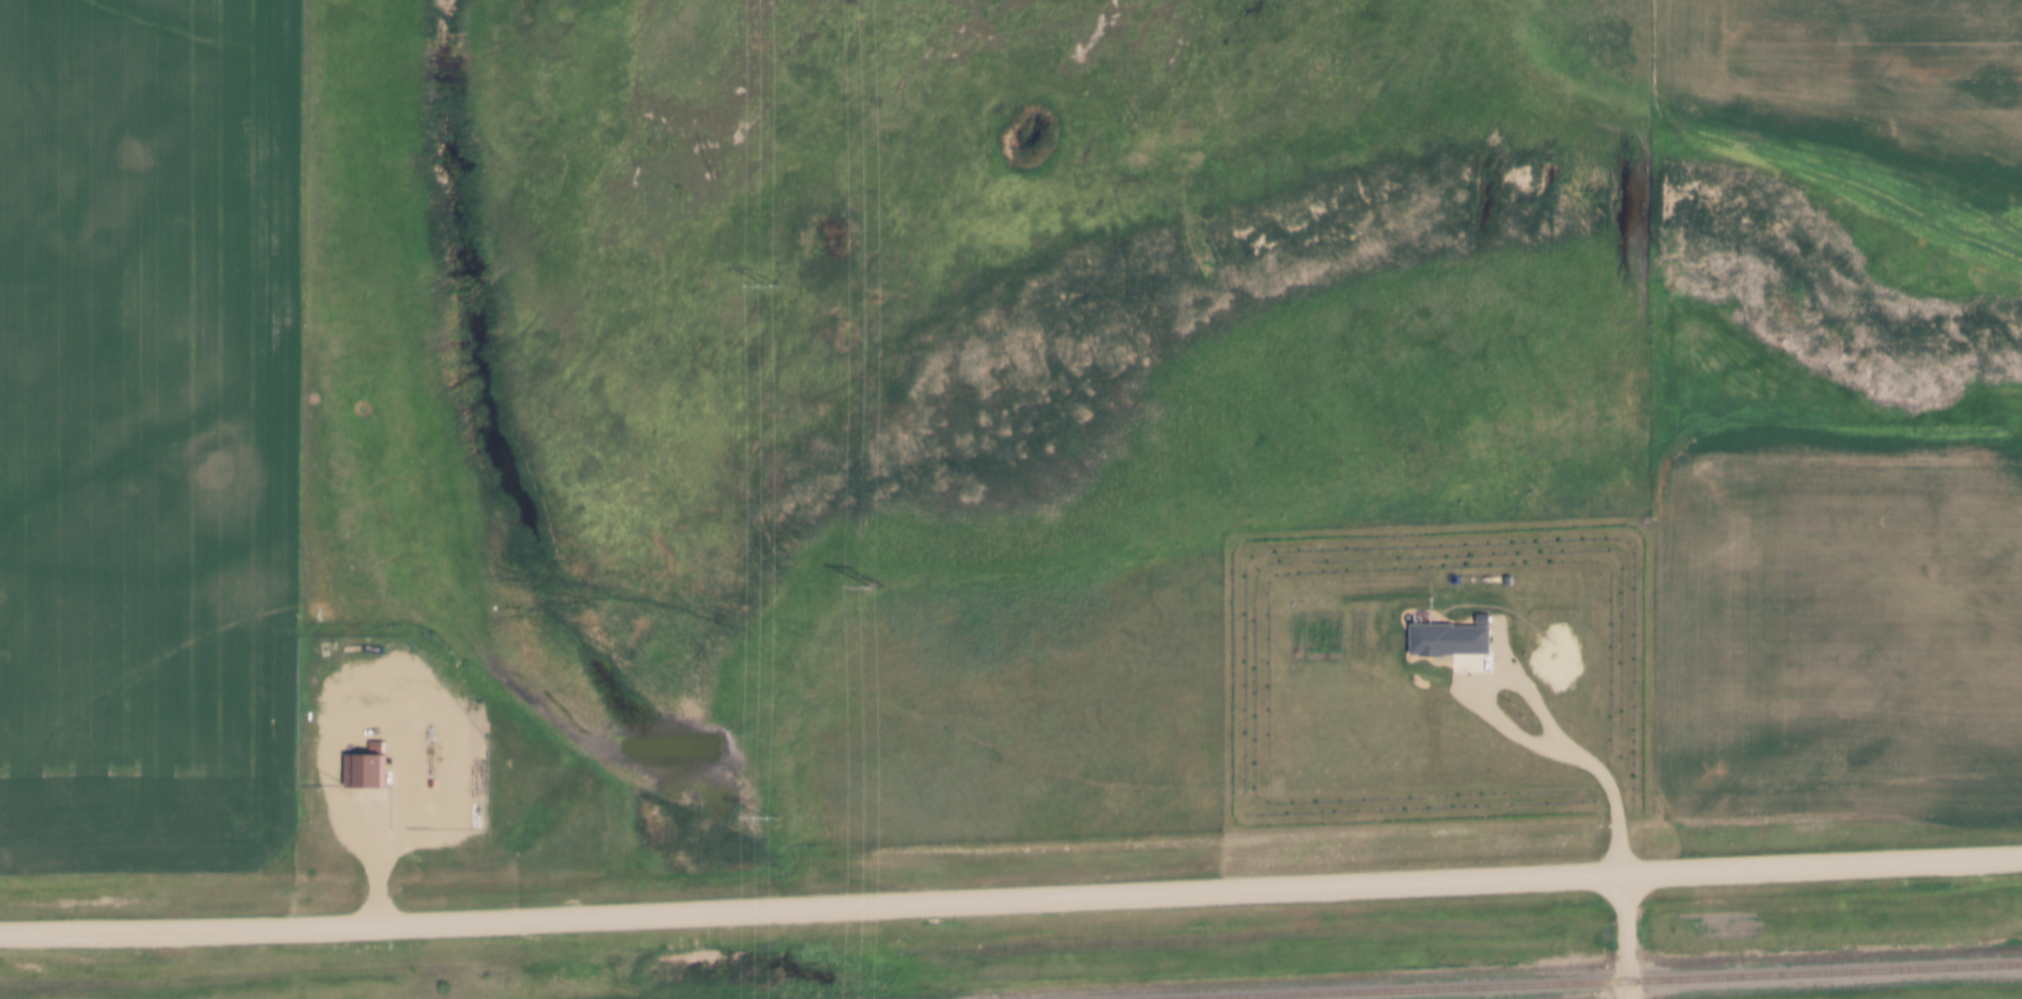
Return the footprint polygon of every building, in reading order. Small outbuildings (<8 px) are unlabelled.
[(1450,626),(1472,626),(1472,615),(1486,615),(1486,654),(1450,654),(1450,655),(1440,655),(1440,657),(1417,657),(1417,655),(1407,655),(1407,625),(1450,625),(1450,626)] [(1531,657),(1555,639),(1579,671),(1555,689),(1531,657)] [(365,755),(365,742),(378,742),(378,755),(379,755),(379,789),(342,789),(342,782),(342,755),(365,755)]
